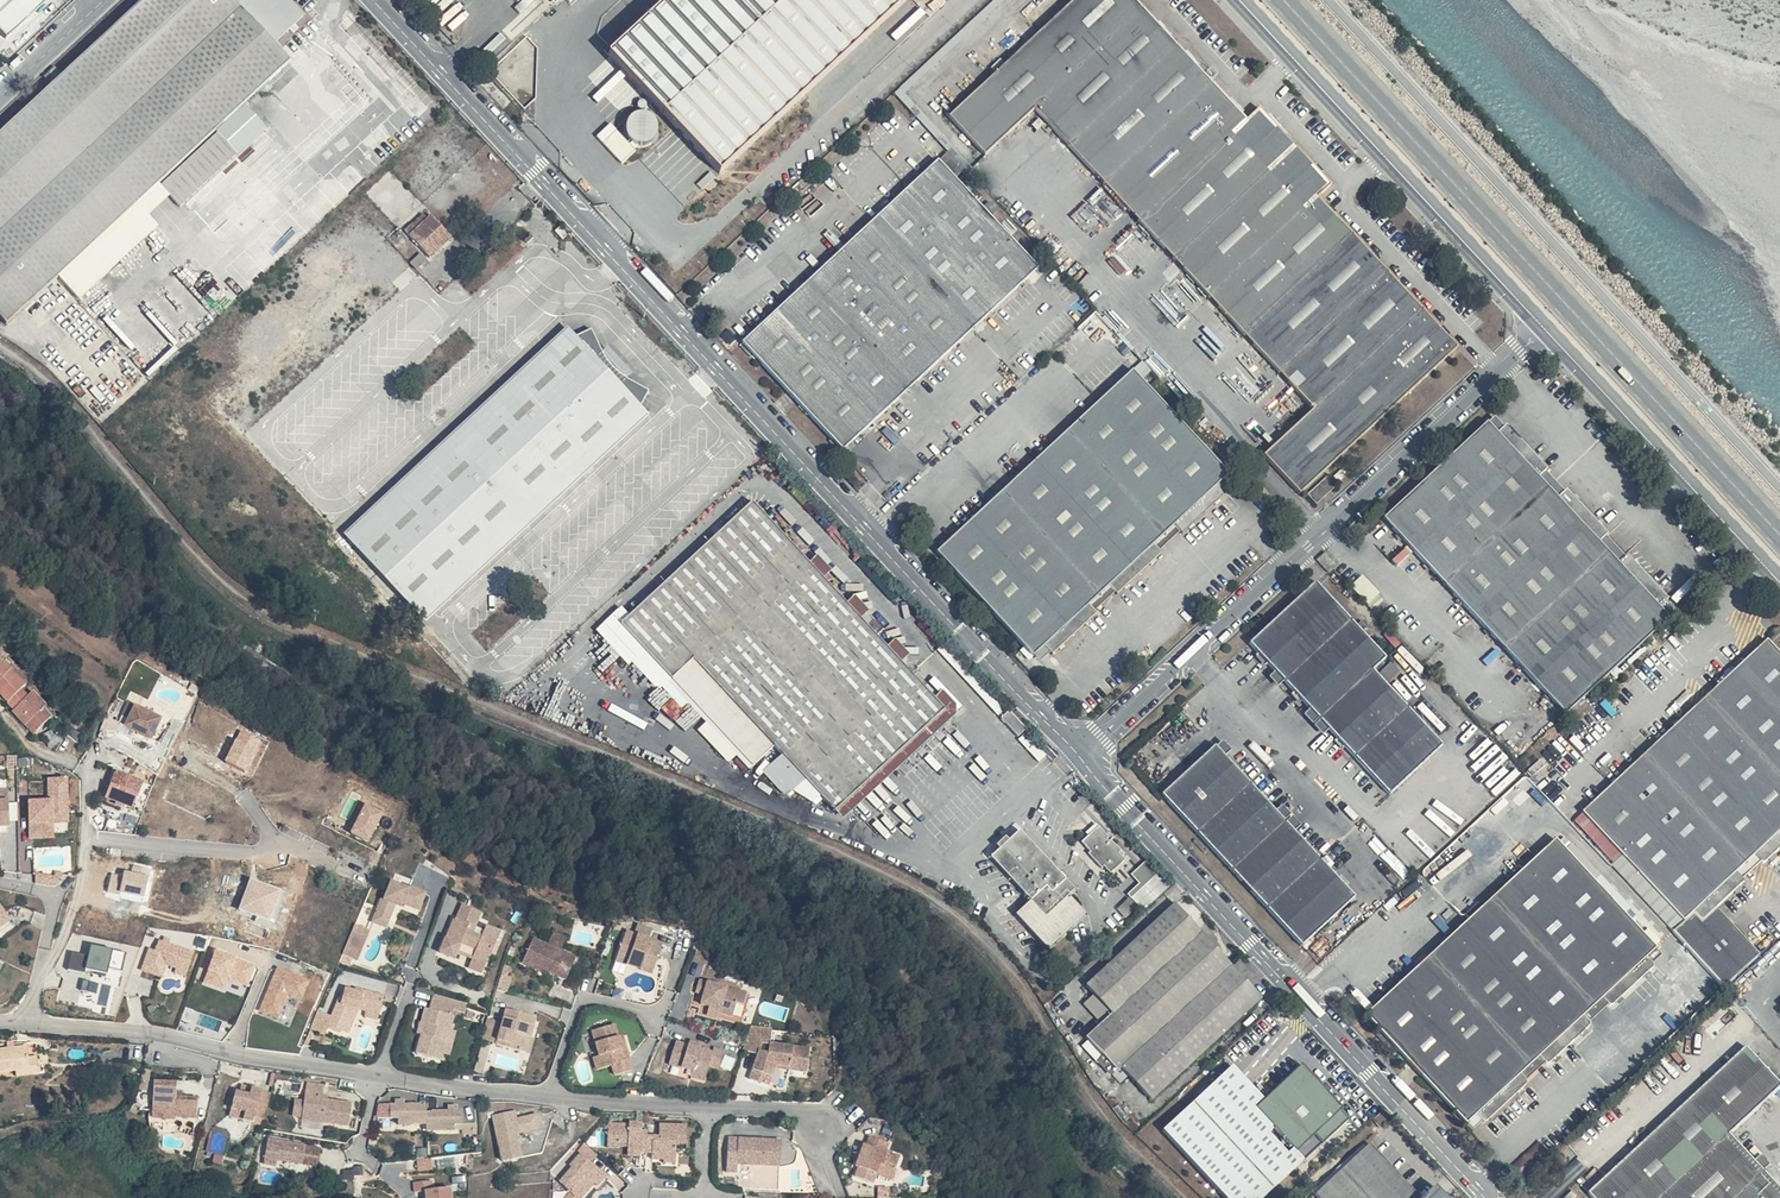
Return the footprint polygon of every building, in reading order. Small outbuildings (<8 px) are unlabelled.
[(0,134),(0,319),(5,325),(57,282),(80,300),(159,229),(150,215),(171,198),(183,210),(268,129),(245,106),(291,65),(273,42),(308,13),(296,0),(144,0),(63,74),(56,67),(46,75),(52,84),(0,134)] [(3,36),(42,0),(0,0),(0,33),(3,36)] [(610,52),(721,171),(907,0),(666,0),(610,52)] [(1135,0),(1074,0),(949,117),(985,155),(1036,107),(1314,409),(1264,456),(1299,497),(1459,348),(1320,197),(1332,185),(1262,109),(1249,121),(1135,0)] [(636,151),(610,123),(596,135),(623,164),(636,151)] [(1041,267),(939,160),(742,343),(842,451),(1041,267)] [(453,238),(430,215),(416,229),(411,223),(404,231),(430,259),(453,238)] [(426,261),(420,254),(410,264),(416,270),(426,261)] [(576,337),(567,327),(345,536),(426,625),(651,416),(641,406),(650,392),(627,380),(636,374),(609,347),(602,350),(592,329),(576,337)] [(1227,473),(1133,372),(937,553),(1035,659),(1046,649),(1053,657),(1099,614),(1092,607),(1111,590),(1117,597),(1164,554),(1155,544),(1176,525),(1182,532),(1223,494),(1214,484),(1227,473)] [(1500,433),(1491,423),(1382,519),(1562,718),(1671,622),(1661,611),(1671,602),(1630,558),(1620,566),(1601,545),(1611,536),(1570,491),(1560,500),(1541,478),(1550,469),(1510,425),(1500,433)] [(1335,487),(1328,477),(1308,496),(1316,505),(1335,487)] [(810,563),(753,502),(631,616),(623,608),(597,632),(628,666),(633,663),(655,688),(661,688),(664,692),(647,708),(688,753),(703,739),(743,776),(774,749),(783,756),(764,771),(785,796),(792,798),(795,795),(818,806),(823,799),(836,811),(846,819),(957,716),(957,705),(942,692),(935,696),(902,664),(909,656),(896,640),(887,647),(862,618),(869,611),(856,596),(847,603),(824,577),(831,571),(817,556),(810,563)] [(1389,659),(1317,582),(1250,643),(1391,794),(1443,745),(1374,672),(1389,659)] [(1765,641),(1581,813),(1622,857),(1609,868),(1670,933),(1675,935),(1724,989),(1759,957),(1717,909),(1742,884),(1735,875),(1754,858),(1762,866),(1779,850),(1779,657),(1765,641)] [(10,700),(23,688),(29,683),(13,666),(8,672),(0,663),(0,683),(4,688),(2,690),(10,700)] [(30,695),(23,688),(10,700),(16,707),(14,709),(26,723),(30,719),(39,728),(53,715),(45,707),(42,709),(35,701),(41,695),(36,690),(30,695)] [(44,707),(41,695),(35,701),(42,709),(45,707),(44,707)] [(127,725),(154,737),(163,717),(136,705),(127,725)] [(1029,730),(1010,709),(1000,720),(1019,740),(1029,730)] [(39,728),(30,719),(26,723),(35,732),(39,728)] [(242,730),(227,760),(247,770),(262,740),(242,730)] [(1216,747),(1161,796),(1304,948),(1357,898),(1216,747)] [(145,783),(116,773),(106,797),(135,808),(145,783)] [(68,778),(50,778),(51,800),(42,801),(42,807),(31,806),(31,837),(45,837),(45,822),(54,822),(54,814),(69,814),(68,778)] [(48,797),(47,778),(34,779),(36,798),(48,797)] [(9,826),(11,800),(0,799),(0,826),(9,826)] [(367,804),(352,831),(370,840),(385,813),(367,804)] [(54,822),(45,822),(45,837),(54,837),(54,822)] [(1123,853),(1099,827),(1083,842),(1091,853),(1089,855),(1103,871),(1107,867),(1114,875),(1127,862),(1120,855),(1123,853)] [(1076,889),(1021,831),(993,859),(1032,900),(1017,915),(1049,949),(1086,915),(1069,895),(1076,889)] [(1655,946),(1557,839),(1369,1015),(1465,1124),(1477,1113),(1485,1121),(1527,1082),(1520,1074),(1540,1055),(1548,1063),(1568,1045),(1590,1025),(1582,1014),(1602,996),(1611,1006),(1654,965),(1646,955),(1655,946)] [(1146,863),(1131,875),(1139,886),(1126,897),(1143,913),(1170,889),(1146,863)] [(407,887),(390,881),(383,897),(381,896),(374,915),(388,920),(395,901),(401,903),(401,902),(411,905),(413,901),(420,903),(425,891),(408,884),(407,887)] [(12,921),(0,903),(0,929),(12,921)] [(1263,998),(1175,904),(1101,975),(1089,986),(1112,1014),(1089,1037),(1119,1064),(1150,1098),(1263,998)] [(476,915),(457,908),(452,922),(450,922),(447,930),(451,932),(448,939),(444,937),(437,955),(453,961),(455,956),(458,946),(474,952),(471,962),(467,971),(479,975),(487,954),(493,940),(495,933),(482,928),(480,932),(477,939),(468,936),(470,929),(476,915)] [(388,920),(374,915),(371,920),(385,926),(388,920)] [(357,927),(346,952),(356,957),(368,932),(357,927)] [(470,929),(468,936),(477,939),(480,932),(470,929)] [(626,930),(624,935),(636,940),(638,934),(626,930)] [(664,943),(638,934),(636,940),(624,935),(619,951),(630,955),(629,959),(644,965),(643,968),(654,972),(664,943)] [(150,947),(142,969),(163,977),(168,964),(178,967),(177,971),(187,975),(195,951),(161,939),(157,949),(150,947)] [(499,943),(493,940),(487,954),(493,957),(499,943)] [(577,960),(534,940),(523,964),(541,973),(542,970),(566,982),(577,960)] [(109,972),(114,948),(92,944),(90,954),(74,950),(70,969),(87,972),(88,968),(109,972)] [(474,952),(458,946),(455,956),(471,962),(474,952)] [(218,950),(205,981),(226,989),(230,978),(248,985),(256,965),(218,950)] [(630,955),(619,951),(617,959),(643,968),(644,965),(629,959),(630,955)] [(289,995),(304,1001),(313,979),(278,965),(260,1010),(280,1018),(289,995)] [(92,980),(85,979),(82,988),(90,990),(92,980)] [(752,996),(703,981),(701,987),(710,991),(708,995),(705,1005),(713,1007),(723,1011),(723,1014),(737,1018),(741,1004),(749,1007),(752,996)] [(334,1014),(321,1008),(312,1026),(326,1032),(330,1025),(341,1030),(342,1027),(349,1031),(360,1005),(370,1008),(372,1009),(373,1005),(384,1008),(387,994),(358,986),(357,989),(348,986),(347,990),(344,1000),(341,999),(334,1014)] [(466,1001),(431,994),(427,1009),(424,1008),(420,1023),(419,1027),(422,1028),(416,1054),(442,1060),(444,1054),(440,1053),(445,1028),(449,1029),(452,1015),(451,1015),(452,1009),(464,1012),(466,1001)] [(372,1009),(370,1008),(368,1013),(381,1017),(384,1008),(373,1005),(372,1009)] [(723,1011),(713,1007),(710,1014),(721,1018),(723,1014),(723,1011)] [(503,1026),(488,1021),(483,1041),(497,1046),(497,1047),(522,1055),(527,1040),(531,1041),(537,1021),(521,1016),(519,1025),(513,1023),(515,1014),(507,1012),(503,1026)] [(521,1016),(515,1014),(513,1023),(519,1025),(521,1016)] [(618,1026),(595,1032),(602,1057),(596,1059),(599,1071),(614,1067),(617,1077),(634,1073),(631,1062),(627,1063),(621,1038),(618,1026)] [(449,1029),(445,1028),(440,1053),(444,1054),(449,1055),(455,1030),(449,1029)] [(749,1050),(745,1060),(760,1065),(762,1061),(765,1053),(772,1053),(774,1038),(754,1036),(749,1050)] [(627,1063),(631,1062),(625,1037),(621,1038),(627,1063)] [(531,1041),(527,1040),(522,1055),(530,1058),(535,1043),(531,1041)] [(689,1044),(676,1040),(669,1062),(694,1070),(692,1075),(705,1079),(710,1065),(720,1067),(725,1050),(715,1047),(714,1052),(689,1044)] [(690,1040),(689,1044),(714,1052),(715,1047),(690,1040)] [(0,1051),(0,1074),(17,1072),(32,1070),(30,1058),(29,1047),(0,1051)] [(1591,1194),(1595,1197),(1779,1197),(1779,1195),(1729,1141),(1779,1094),(1779,1087),(1743,1047),(1591,1194)] [(809,1083),(812,1059),(772,1053),(771,1065),(762,1061),(760,1065),(751,1090),(768,1097),(775,1079),(809,1083)] [(39,1057),(30,1058),(32,1070),(17,1072),(18,1079),(41,1075),(39,1057)] [(1234,1066),(1164,1131),(1225,1197),(1268,1197),(1349,1121),(1343,1113),(1346,1111),(1303,1067),(1266,1101),(1261,1096),(1268,1089),(1258,1079),(1252,1085),(1234,1066)] [(178,1081),(156,1080),(155,1117),(176,1118),(176,1114),(198,1115),(199,1096),(177,1095),(178,1081)] [(326,1085),(309,1082),(306,1100),(303,1116),(350,1124),(353,1104),(323,1099),(326,1085)] [(240,1090),(236,1089),(232,1109),(246,1112),(245,1119),(255,1121),(256,1115),(266,1117),(272,1092),(262,1090),(262,1089),(251,1086),(250,1092),(240,1090)] [(854,1101),(848,1095),(836,1107),(841,1113),(854,1101)] [(303,1116),(306,1100),(297,1099),(294,1115),(303,1116)] [(397,1105),(392,1105),(393,1118),(401,1118),(416,1116),(417,1122),(430,1122),(430,1128),(443,1127),(442,1121),(457,1120),(466,1119),(465,1107),(460,1107),(451,1108),(435,1109),(435,1110),(429,1111),(428,1104),(422,1104),(422,1103),(406,1104),(397,1105)] [(495,1114),(516,1111),(514,1104),(487,1108),(487,1113),(495,1112),(495,1114)] [(246,1112),(232,1109),(230,1115),(245,1119),(246,1112)] [(1393,1119),(1385,1110),(1374,1119),(1383,1129),(1393,1119)] [(519,1127),(516,1111),(495,1114),(503,1155),(521,1151),(516,1128),(519,1127)] [(416,1116),(401,1118),(401,1124),(417,1123),(417,1122),(416,1116)] [(631,1122),(610,1121),(609,1145),(619,1145),(619,1144),(629,1144),(629,1153),(641,1154),(642,1150),(642,1137),(647,1137),(647,1149),(654,1149),(653,1151),(653,1157),(665,1157),(666,1153),(679,1153),(679,1147),(689,1147),(689,1123),(662,1122),(661,1135),(649,1135),(649,1129),(643,1128),(643,1121),(631,1120),(631,1122)] [(886,1142),(868,1135),(865,1144),(860,1156),(858,1154),(854,1164),(856,1165),(853,1174),(870,1181),(874,1171),(877,1163),(892,1169),(897,1156),(883,1150),(886,1142)] [(783,1139),(730,1136),(729,1155),(739,1155),(739,1162),(781,1165),(783,1139)] [(307,1144),(271,1137),(266,1163),(278,1165),(279,1158),(304,1162),(305,1161),(318,1163),(321,1147),(307,1145),(307,1144)] [(1369,1144),(1317,1194),(1321,1197),(1420,1197),(1369,1144)] [(599,1184),(608,1175),(600,1168),(596,1172),(593,1170),(597,1165),(583,1152),(572,1164),(574,1166),(561,1181),(572,1190),(565,1197),(579,1197),(580,1197),(581,1197),(596,1181),(599,1184)] [(679,1153),(666,1153),(665,1157),(665,1162),(679,1162),(679,1153)] [(739,1155),(729,1155),(729,1171),(739,1171),(739,1162),(739,1155)] [(892,1169),(877,1163),(874,1171),(889,1177),(892,1169)] [(416,1182),(416,1190),(426,1189),(427,1197),(452,1197),(450,1186),(433,1188),(432,1180),(416,1182)] [(880,1187),(880,1197),(889,1197),(889,1187),(880,1187)] [(1441,1190),(1432,1197),(1449,1197),(1441,1190)]
